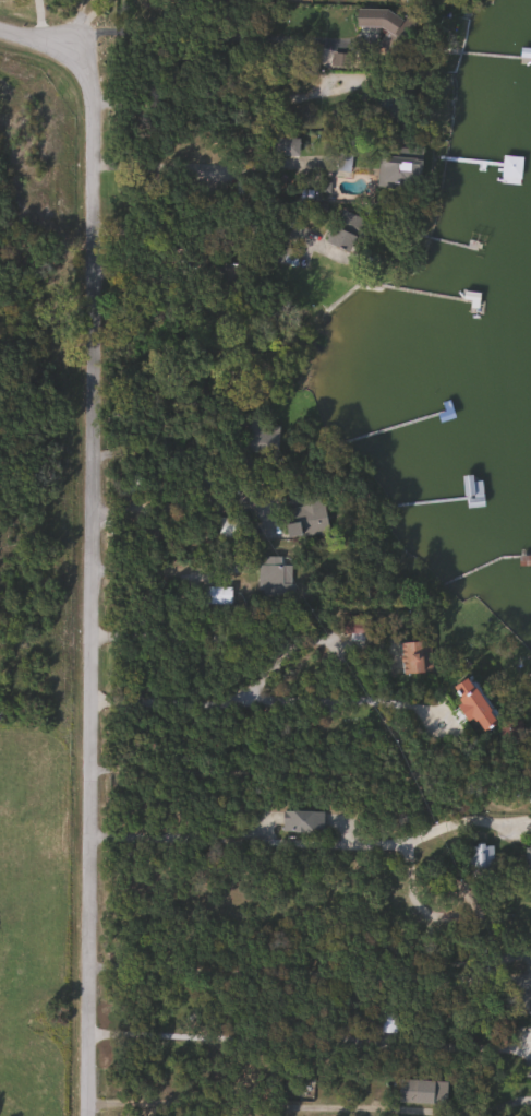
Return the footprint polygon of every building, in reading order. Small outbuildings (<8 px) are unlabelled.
[(355,29),(355,11),(400,11),(400,29),(355,29)] [(298,138),(298,155),(268,155),(268,138),(298,138)] [(519,185),(499,183),(500,155),(520,156),(519,185)] [(418,158),(418,189),(376,189),(376,158),(418,158)] [(325,241),(339,210),(361,219),(348,251),(325,241)] [(277,424),(277,453),(246,453),(246,416),(260,416),(260,424),(277,424)] [(460,475),(471,474),(472,480),(479,479),(482,506),(464,508),(460,475)] [(286,537),(280,509),(301,506),(300,497),(322,494),(327,531),(286,537)] [(241,517),(241,537),(215,537),(215,517),(241,517)] [(256,556),(280,556),(279,565),(290,565),(290,596),(256,596),(256,556)] [(203,604),(203,586),(229,586),(229,604),(203,604)] [(340,633),(340,620),(364,620),(364,633),(340,633)] [(400,642),(429,641),(429,673),(400,673),(400,642)] [(280,810),(322,810),(322,832),(280,832),(280,810)] [(491,845),(491,878),(466,878),(466,845),(491,845)] [(395,1033),(378,1033),(378,1012),(395,1012),(395,1033)] [(445,1102),(397,1103),(397,1080),(445,1079),(445,1102)]
